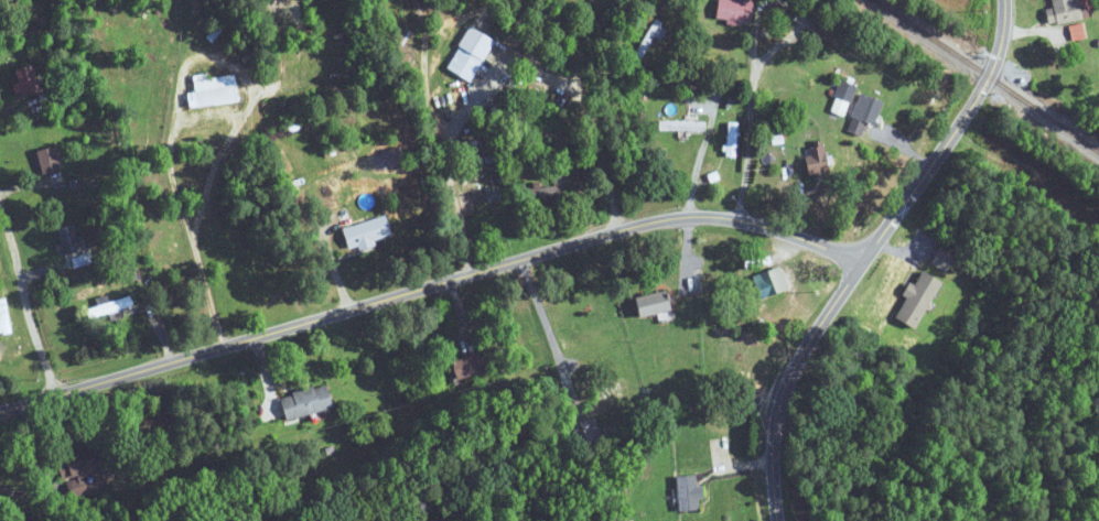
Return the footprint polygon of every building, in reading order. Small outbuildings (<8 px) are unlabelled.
[(750,22),(751,0),(717,0),(717,22),(750,22)] [(1076,0),(1052,0),(1053,7),(1045,9),(1048,26),(1080,19),(1076,0)] [(495,41),(470,26),(445,68),(469,83),(495,41)] [(16,70),(21,97),(40,93),(34,65),(16,70)] [(239,102),(236,75),(193,80),(195,93),(186,94),(188,108),(239,102)] [(847,117),(856,84),(840,80),(831,112),(847,117)] [(851,119),(874,127),(882,101),(859,93),(851,119)] [(737,156),(737,123),(728,123),(728,156),(737,156)] [(829,173),(825,142),(804,145),(808,176),(829,173)] [(60,171),(56,147),(37,150),(41,174),(60,171)] [(554,187),(527,187),(527,197),(567,197),(567,177),(554,177),(554,187)] [(385,216),(342,229),(348,252),(391,239),(385,216)] [(82,251),(75,224),(57,228),(64,255),(82,251)] [(931,262),(945,271),(954,257),(940,248),(931,262)] [(788,289),(779,267),(753,278),(761,299),(788,289)] [(893,317),(913,329),(941,283),(922,271),(913,286),(912,285),(893,317)] [(639,318),(671,310),(665,291),(634,299),(639,318)] [(86,310),(90,321),(133,305),(130,295),(86,310)] [(13,333),(6,298),(0,299),(0,335),(13,333)] [(450,362),(456,381),(484,372),(477,352),(450,362)] [(279,397),(285,421),(331,408),(325,385),(279,397)] [(571,428),(579,447),(603,438),(596,419),(571,428)] [(111,483),(104,452),(60,463),(64,482),(68,481),(71,493),(111,483)] [(677,477),(678,511),(698,511),(698,498),(703,498),(702,486),(698,486),(697,476),(677,477)]
